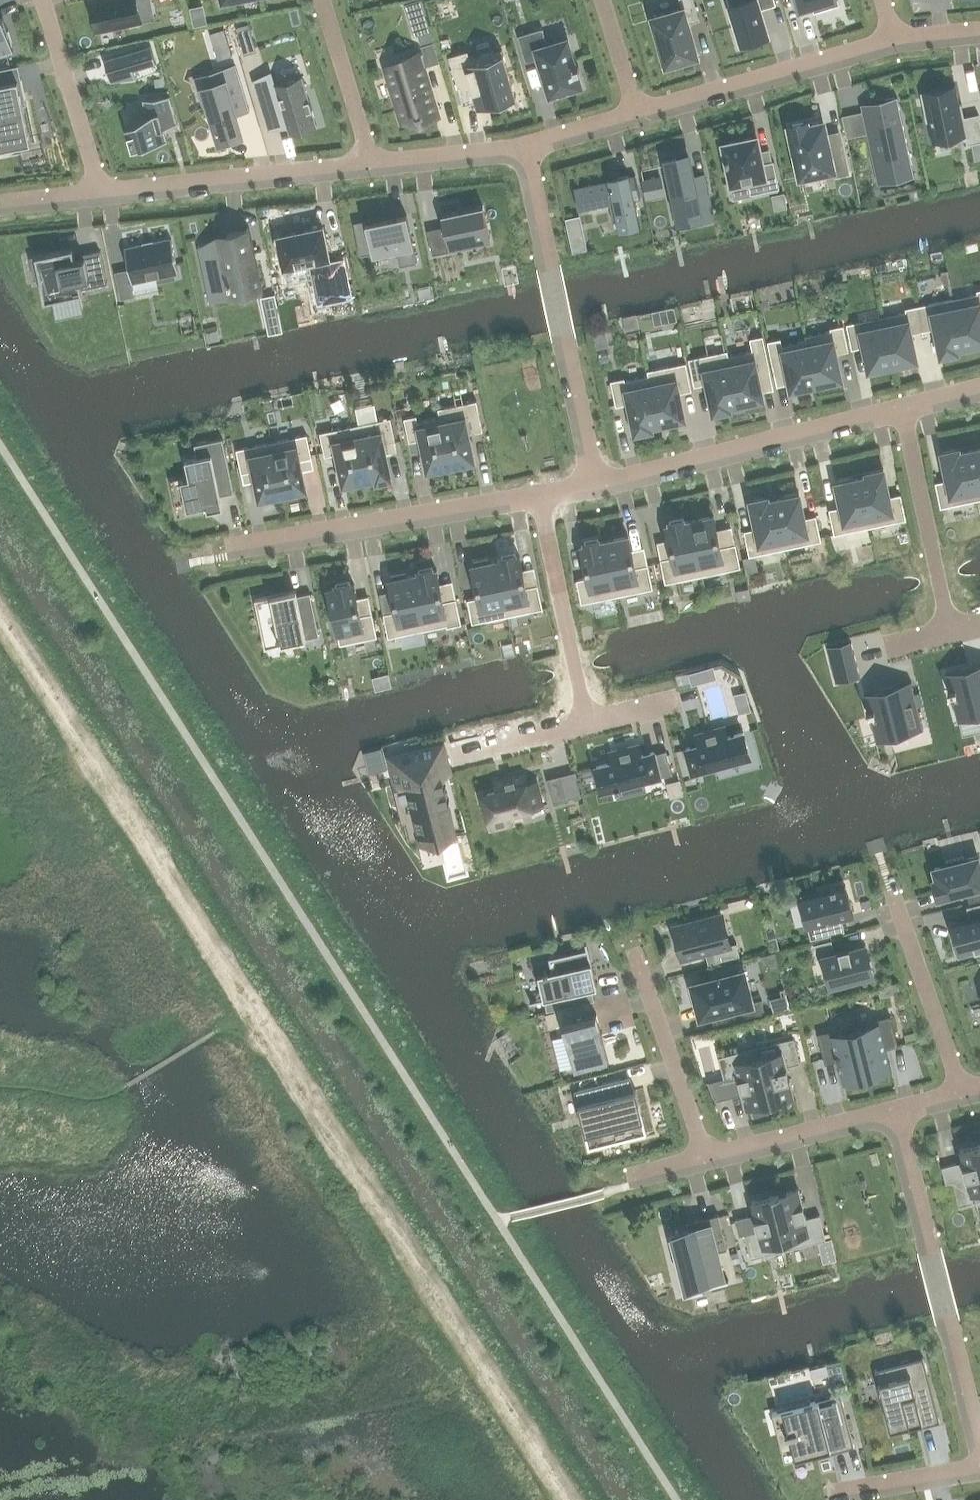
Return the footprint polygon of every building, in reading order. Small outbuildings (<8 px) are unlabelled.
[(97,30),(140,21),(137,5),(151,2),(151,0),(90,0),(97,30)] [(652,18),(666,65),(697,56),(687,24),(699,21),(693,0),(679,0),(682,9),(652,18)] [(741,43),(769,35),(760,9),(776,4),(775,0),(728,0),(741,43)] [(798,10),(812,6),(814,12),(840,4),(838,0),(795,0),(798,10)] [(13,51),(6,25),(4,20),(0,21),(0,55),(13,51)] [(247,23),(236,27),(243,50),(255,47),(247,23)] [(518,36),(526,63),(539,59),(550,95),(580,86),(576,71),(579,70),(578,65),(574,66),(566,40),(547,46),(542,28),(518,36)] [(430,31),(418,35),(427,66),(439,62),(430,31)] [(229,44),(215,48),(218,59),(233,55),(229,44)] [(150,46),(104,59),(111,81),(135,77),(131,67),(154,60),(150,46)] [(467,51),(449,56),(463,105),(475,101),(477,109),(516,98),(501,50),(470,59),(467,51)] [(403,122),(405,121),(421,116),(422,120),(434,116),(416,55),(401,60),(402,64),(389,67),(393,79),(390,80),(395,96),(403,122)] [(224,82),(203,89),(220,141),(241,134),(234,110),(248,105),(237,70),(221,75),(224,82)] [(263,112),(276,109),(279,118),(287,116),(291,133),(318,127),(313,110),(314,110),(310,99),(309,99),(302,75),(256,88),(263,112)] [(1,150),(33,143),(20,80),(0,84),(0,145),(1,150)] [(978,114),(961,117),(955,85),(922,92),(932,141),(965,134),(967,142),(979,140),(979,125),(978,114)] [(125,127),(127,134),(131,150),(168,140),(164,128),(177,125),(175,117),(170,98),(169,97),(149,99),(142,99),(147,116),(125,127)] [(883,104),(864,108),(877,166),(893,163),(895,171),(912,168),(897,97),(882,100),(883,104)] [(807,121),(789,125),(793,143),(790,143),(793,156),(796,155),(800,177),(833,170),(834,175),(849,172),(842,143),(828,146),(823,122),(808,126),(807,121)] [(756,138),(723,144),(726,159),(725,159),(726,164),(727,164),(732,184),(746,181),(749,195),(779,189),(774,161),(762,164),(756,138)] [(689,156),(666,161),(673,192),(669,193),(674,215),(710,207),(706,190),(709,190),(706,178),(694,181),(689,156)] [(572,188),(577,212),(613,204),(619,233),(640,229),(634,200),(640,199),(635,175),(630,176),(629,173),(611,177),(612,180),(572,188)] [(641,180),(645,199),(663,195),(660,176),(641,180)] [(783,194),(773,196),(776,209),(786,206),(783,194)] [(444,226),(428,230),(433,255),(450,251),(448,243),(470,238),(470,242),(490,238),(483,205),(442,214),(444,226)] [(361,256),(373,254),(373,257),(399,252),(402,264),(416,261),(407,215),(382,220),(381,217),(354,222),(361,256)] [(579,217),(565,220),(569,235),(582,233),(579,217)] [(278,241),(275,242),(277,254),(281,253),(284,268),(310,262),(319,301),(349,294),(342,262),(331,265),(329,259),(323,227),(306,231),(304,231),(296,233),(294,233),(294,234),(277,237),(278,241)] [(199,250),(206,286),(231,281),(234,296),(263,290),(250,229),(228,234),(228,237),(219,239),(199,250)] [(142,243),(143,244),(125,248),(129,270),(116,272),(122,299),(135,297),(132,283),(157,277),(158,283),(176,279),(175,274),(179,273),(171,238),(153,242),(153,241),(142,243)] [(100,252),(82,256),(83,260),(76,262),(73,249),(30,259),(35,279),(41,277),(46,301),(81,292),(80,288),(106,282),(100,252)] [(976,291),(977,294),(954,299),(964,348),(979,344),(979,290),(976,291)] [(309,309),(318,308),(318,296),(298,297),(298,302),(308,301),(309,309)] [(954,299),(918,306),(923,332),(935,330),(940,356),(958,353),(957,349),(964,348),(954,299)] [(923,332),(918,306),(905,309),(906,312),(882,317),(892,366),(899,364),(900,367),(917,363),(911,335),(923,332)] [(868,371),(892,366),(882,317),(846,324),(851,349),(863,347),(868,371)] [(807,341),(816,385),(841,380),(836,354),(848,351),(846,338),(843,326),(830,328),(831,331),(805,336),(806,341),(807,341)] [(752,351),(728,356),(727,356),(737,405),(746,403),(746,405),(763,402),(757,373),(770,371),(763,336),(750,339),(752,351)] [(790,390),(816,385),(807,341),(806,341),(782,346),(781,339),(767,341),(773,367),(785,364),(790,390)] [(727,356),(728,356),(727,351),(688,359),(694,387),(707,384),(713,414),(730,410),(729,406),(737,405),(727,356)] [(649,376),(659,425),(685,419),(679,393),(692,391),(686,363),(647,371),(648,376),(649,376)] [(651,426),(659,425),(649,376),(648,376),(625,381),(624,378),(610,381),(616,406),(628,404),(634,433),(652,430),(651,426)] [(477,401),(439,409),(451,466),(474,461),(468,434),(483,431),(477,401)] [(427,471),(451,466),(439,409),(438,409),(440,417),(418,422),(416,416),(404,419),(409,442),(421,440),(427,471)] [(390,418),(355,425),(367,480),(376,479),(376,482),(391,479),(384,444),(395,442),(390,418)] [(343,485),(367,480),(355,425),(320,433),(325,456),(337,454),(343,485)] [(307,435),(272,442),(283,495),(306,490),(300,461),(312,458),(307,435)] [(206,507),(207,511),(223,508),(220,496),(234,493),(223,439),(194,445),(197,457),(185,460),(188,476),(189,479),(184,480),(191,510),(206,507)] [(236,450),(241,473),(253,471),(259,500),(283,495),(272,442),(236,450)] [(940,508),(976,500),(966,451),(959,453),(959,449),(941,453),(947,480),(935,483),(940,508)] [(976,500),(979,500),(979,449),(966,451),(976,500)] [(860,478),(870,527),(906,520),(901,494),(889,497),(883,470),(866,473),(867,477),(860,478)] [(834,535),(870,527),(860,478),(853,480),(852,477),(835,481),(840,507),(829,509),(834,535)] [(775,500),(785,549),(821,541),(816,516),(804,518),(799,492),(782,496),(782,498),(775,500)] [(749,556),(785,549),(775,500),(768,501),(767,498),(750,501),(756,528),(744,531),(749,556)] [(714,516),(690,521),(702,576),(741,568),(736,544),(720,547),(714,516)] [(665,583),(702,576),(690,521),(684,522),(683,519),(669,521),(670,525),(667,526),(673,557),(660,560),(665,583)] [(629,536),(605,541),(617,596),(653,589),(648,565),(635,568),(629,536)] [(581,603),(617,596),(605,541),(599,542),(599,539),(584,542),(585,545),(582,546),(588,578),(576,580),(581,603)] [(502,560),(495,561),(507,616),(543,608),(538,585),(526,587),(519,556),(516,557),(515,553),(501,556),(502,560)] [(472,623),(507,616),(495,561),(489,563),(488,559),(474,562),(475,566),(472,566),(479,597),(467,600),(472,623)] [(419,574),(413,575),(425,630),(447,625),(447,627),(461,624),(456,599),(443,602),(437,570),(433,571),(432,568),(418,570),(419,574)] [(388,638),(425,630),(413,575),(406,577),(405,573),(391,576),(392,580),(390,580),(396,611),(383,614),(388,638)] [(360,614),(354,585),(351,586),(350,582),(337,584),(338,588),(329,590),(341,645),(377,637),(372,612),(360,614)] [(277,630),(278,635),(276,635),(277,640),(279,639),(280,645),(306,640),(319,637),(310,593),(273,601),(272,596),(255,599),(262,634),(277,630)] [(851,642),(827,648),(836,684),(860,678),(851,642)] [(946,672),(950,689),(948,689),(949,693),(951,692),(958,721),(979,715),(979,664),(946,672)] [(714,666),(701,670),(704,680),(717,676),(714,666)] [(912,681),(864,693),(868,709),(866,710),(867,713),(869,713),(874,731),(888,728),(890,738),(924,729),(912,681)] [(701,744),(686,748),(693,771),(750,755),(744,732),(727,737),(724,727),(707,732),(698,735),(701,744)] [(612,763),(593,768),(599,791),(671,773),(665,749),(643,755),(640,745),(610,753),(612,763)] [(423,748),(390,757),(402,805),(412,802),(421,838),(455,830),(441,773),(430,775),(423,748)] [(543,805),(537,782),(525,785),(523,775),(496,782),(498,791),(482,796),(488,819),(490,819),(492,828),(511,823),(509,814),(543,805)] [(565,799),(560,776),(547,779),(553,802),(565,799)] [(935,869),(937,880),(934,881),(938,897),(967,889),(970,901),(969,902),(969,903),(979,900),(979,868),(978,858),(967,861),(966,856),(944,862),(945,866),(935,869)] [(853,915),(846,886),(836,888),(835,887),(831,888),(831,889),(800,897),(811,940),(845,931),(841,918),(853,915)] [(967,907),(967,909),(971,907),(974,918),(950,924),(958,955),(979,950),(979,904),(967,907)] [(722,916),(674,928),(682,958),(714,950),(717,961),(739,956),(736,944),(730,945),(722,916)] [(776,937),(768,939),(771,951),(779,949),(776,937)] [(814,945),(817,958),(823,957),(830,985),(873,975),(866,945),(850,949),(849,946),(838,949),(839,952),(835,953),(831,940),(814,945)] [(592,965),(588,949),(587,943),(585,943),(586,949),(549,958),(552,972),(548,972),(547,969),(543,970),(544,973),(538,975),(543,998),(530,1001),(530,1003),(544,1000),(547,1011),(595,1001),(587,966),(592,965)] [(751,1002),(743,972),(693,985),(701,1016),(719,1011),(722,1023),(765,1012),(762,1000),(751,1002)] [(901,993),(899,986),(893,988),(894,995),(901,993)] [(563,1023),(574,1069),(608,1061),(596,1014),(563,1023)] [(857,1024),(854,1025),(867,1078),(891,1072),(884,1043),(896,1040),(890,1016),(857,1025),(857,1024)] [(867,1078),(854,1025),(851,1025),(851,1026),(818,1034),(824,1058),(836,1055),(843,1084),(867,1078)] [(779,1042),(758,1047),(760,1058),(771,1101),(793,1096),(789,1079),(790,1079),(786,1067),(800,1063),(793,1038),(779,1042)] [(724,1079),(708,1083),(716,1101),(742,1095),(746,1108),(771,1101),(760,1058),(758,1047),(718,1057),(724,1079)] [(624,1078),(574,1091),(585,1135),(598,1132),(601,1145),(647,1133),(639,1102),(636,1090),(627,1092),(624,1078)] [(942,1167),(946,1183),(953,1182),(959,1206),(979,1201),(979,1144),(959,1149),(962,1162),(956,1164),(942,1167)] [(798,1189),(775,1195),(788,1249),(825,1240),(819,1215),(806,1218),(803,1206),(798,1189)] [(754,1215),(735,1220),(739,1235),(744,1234),(751,1259),(788,1249),(775,1195),(751,1201),(754,1215)] [(669,1230),(685,1293),(728,1281),(728,1280),(724,1281),(717,1251),(727,1249),(718,1215),(694,1221),(696,1228),(690,1229),(688,1222),(686,1223),(687,1226),(669,1230)] [(738,1252),(731,1254),(734,1264),(740,1262),(738,1252)] [(923,1358),(875,1370),(890,1431),(898,1428),(900,1432),(901,1432),(900,1428),(937,1418),(938,1422),(940,1422),(923,1358)] [(840,1360),(825,1364),(832,1387),(846,1383),(840,1360)] [(841,1395),(772,1412),(784,1460),(814,1453),(815,1457),(818,1456),(817,1452),(853,1443),(841,1395)]
